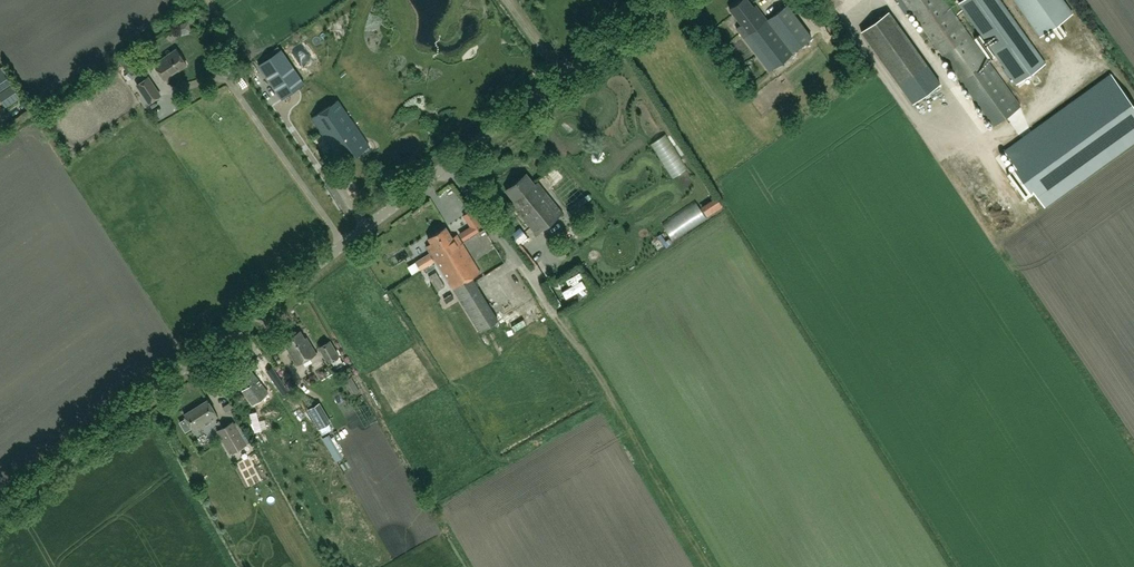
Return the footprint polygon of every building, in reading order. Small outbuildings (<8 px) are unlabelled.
[(767,19),(756,5),(754,7),(748,0),(741,0),(730,9),(742,25),(737,28),(769,71),(793,53),(792,52),(812,36),(787,3),(767,19)] [(995,126),(1020,107),(943,0),(904,0),(995,126)] [(1034,70),(1045,62),(1001,0),(963,0),(959,3),(1016,83),(1027,75),(1035,86),(1041,81),(1034,70)] [(1041,36),(1074,12),(1065,0),(1015,0),(1041,36)] [(889,11),(861,30),(913,103),(941,83),(889,11)] [(1058,33),(1067,28),(1064,23),(1056,28),(1058,33)] [(164,79),(186,64),(176,49),(154,65),(164,79)] [(282,99),(305,83),(281,49),(258,65),(282,99)] [(0,75),(0,92),(3,90),(12,84),(4,72),(0,75)] [(1005,150),(1044,205),(1133,140),(1133,104),(1112,73),(1005,150)] [(149,103),(160,95),(148,77),(137,84),(149,103)] [(0,93),(0,99),(6,107),(20,97),(14,87),(12,85),(0,93)] [(346,161),(369,146),(338,100),(311,117),(336,153),(339,151),(346,161)] [(536,234),(563,213),(536,179),(533,181),(527,174),(506,190),(514,201),(511,203),(536,234)] [(716,196),(701,206),(707,216),(722,206),(716,196)] [(472,226),(460,233),(464,240),(479,231),(477,227),(480,225),(471,210),(464,215),(472,226)] [(480,331),(498,320),(472,277),(480,272),(458,236),(453,239),(446,227),(429,238),(432,243),(427,246),(480,331)] [(539,279),(550,273),(545,262),(533,268),(539,279)] [(437,290),(446,288),(444,278),(435,280),(437,290)] [(539,295),(501,318),(509,331),(547,309),(539,295)] [(297,365),(316,354),(306,338),(305,339),(300,331),(285,340),(292,352),(290,353),(297,365)] [(329,364),(340,356),(330,340),(318,347),(329,364)] [(258,392),(264,387),(258,380),(247,365),(234,375),(245,389),(252,384),(258,392)] [(267,371),(282,393),(288,388),(273,367),(267,371)] [(346,380),(352,391),(354,394),(360,391),(351,377),(346,380)] [(194,431),(218,417),(208,400),(184,414),(194,431)] [(329,423),(331,422),(320,402),(307,409),(323,435),(333,429),(329,423)] [(221,428),(217,430),(224,442),(231,453),(246,444),(233,421),(221,428)] [(203,450),(206,449),(208,455),(218,452),(214,437),(200,441),(203,450)] [(181,445),(187,458),(193,455),(186,442),(181,445)]
